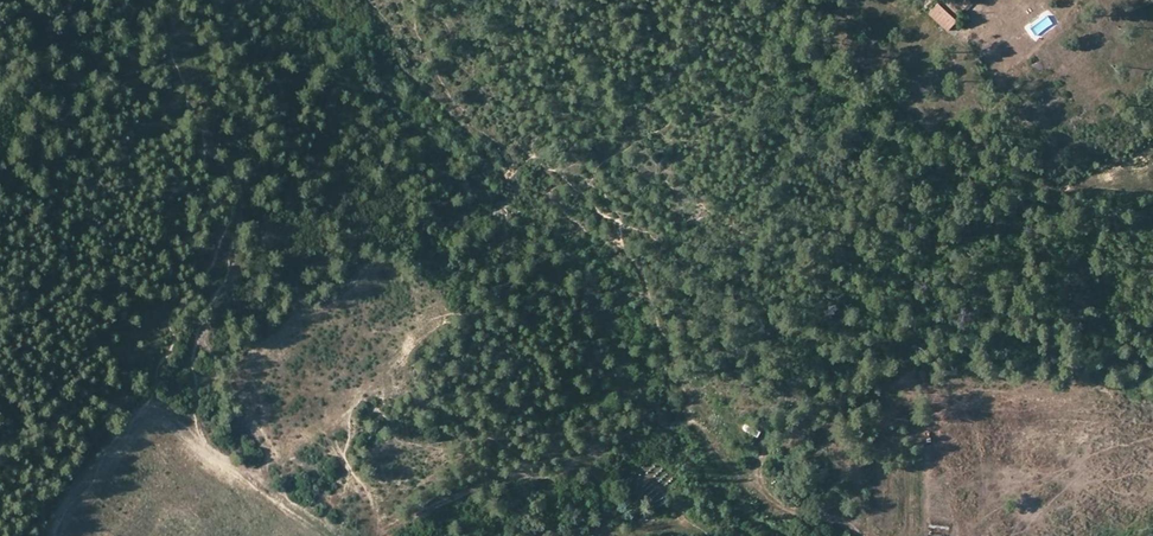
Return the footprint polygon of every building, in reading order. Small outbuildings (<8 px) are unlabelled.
[(928,14),(948,31),(957,21),(937,4),(928,14)]
